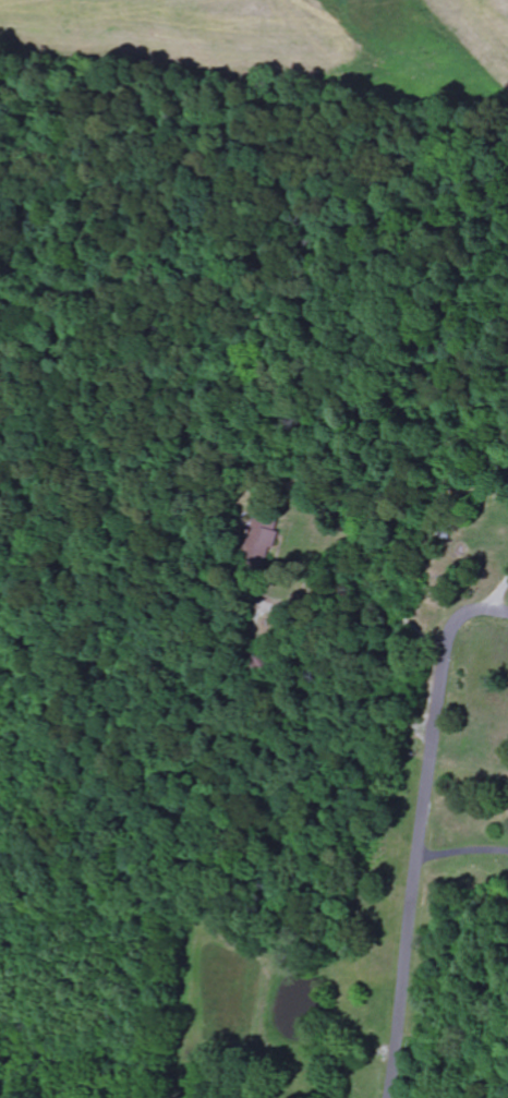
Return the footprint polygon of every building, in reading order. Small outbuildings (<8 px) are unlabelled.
[(248,547),(273,555),(283,523),(258,516),(248,547)]
